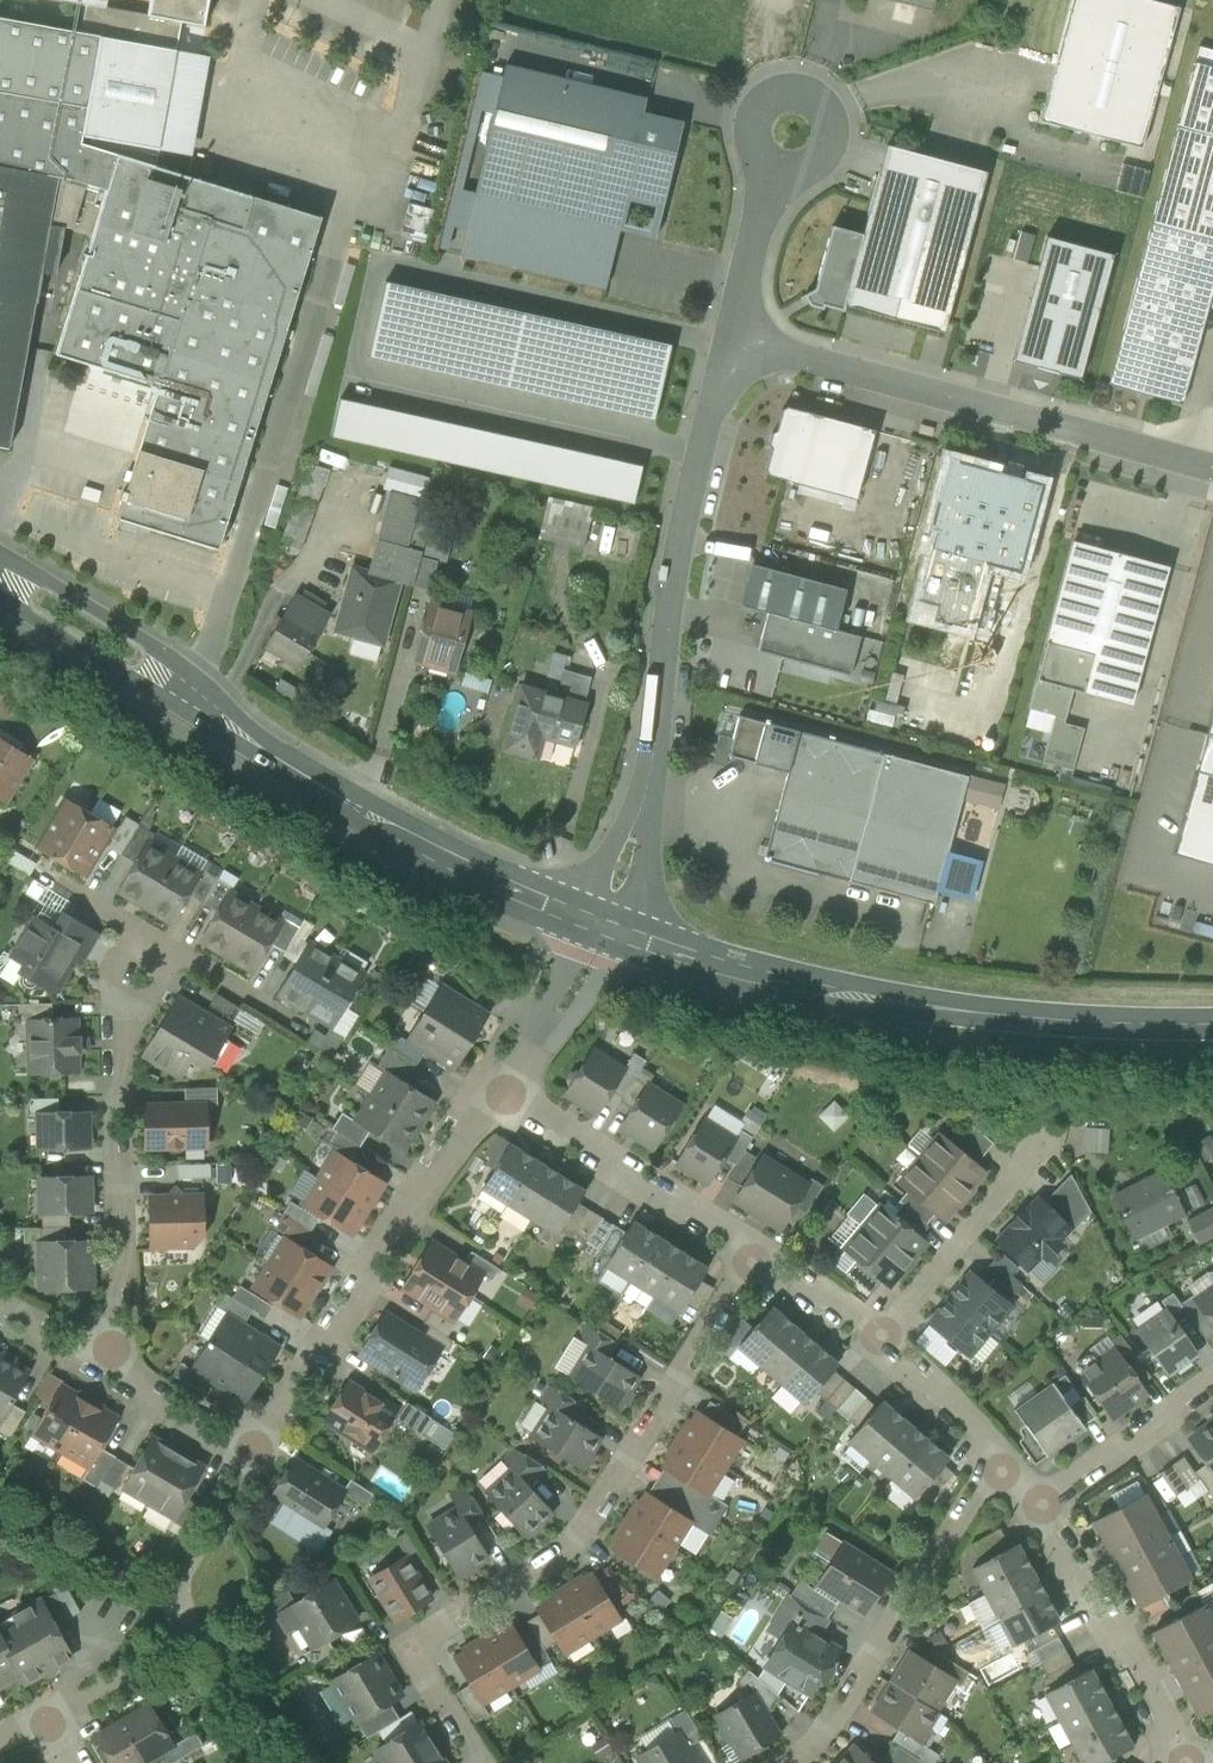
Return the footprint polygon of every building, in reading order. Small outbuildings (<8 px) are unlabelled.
[(87,5),(106,9),(106,8),(107,0),(58,0),(87,5)] [(148,16),(148,17),(182,23),(205,27),(210,0),(151,0),(148,16)] [(933,11),(936,0),(886,0),(933,11)] [(1063,40),(1074,0),(1044,0),(1035,32),(1063,40)] [(1041,122),(1142,149),(1179,8),(1148,0),(1074,0),(1063,40),(1041,122)] [(87,5),(82,33),(101,37),(81,144),(119,155),(156,167),(159,150),(177,51),(182,23),(148,17),(148,16),(106,8),(106,9),(87,5)] [(107,190),(108,188),(109,189),(119,155),(81,144),(101,37),(82,33),(29,24),(0,18),(0,448),(9,449),(41,273),(56,275),(64,227),(50,225),(55,196),(54,196),(57,177),(75,181),(87,184),(107,190)] [(1178,127),(1212,137),(1212,50),(1199,47),(1178,127)] [(210,57),(177,51),(159,150),(192,156),(210,57)] [(503,77),(503,79),(644,113),(647,99),(506,66),(503,77)] [(503,79),(503,77),(483,72),(439,248),(449,251),(455,227),(467,229),(475,196),(476,193),(463,190),(482,111),(494,115),(503,79)] [(587,223),(616,230),(626,188),(661,196),(678,124),(684,125),(684,123),(644,113),(503,79),(494,115),(476,193),(475,196),(587,223)] [(620,231),(656,239),(684,125),(678,124),(661,196),(626,188),(616,230),(620,231)] [(1152,224),(1212,241),(1212,137),(1178,127),(1152,224)] [(887,146),(864,234),(845,306),(846,306),(945,333),(988,172),(887,146)] [(107,190),(77,289),(145,310),(176,210),(211,220),(244,230),(254,197),(156,167),(119,155),(109,189),(108,188),(107,190)] [(1123,164),(1116,192),(1144,199),(1151,171),(1123,164)] [(50,225),(64,227),(73,228),(87,184),(75,181),(57,177),(54,196),(55,196),(50,225)] [(467,229),(461,255),(606,289),(607,287),(603,286),(608,264),(582,243),(587,223),(475,196),(467,229)] [(254,197),(244,230),(312,251),(322,218),(254,197)] [(145,310),(180,321),(211,220),(176,210),(145,310)] [(160,386),(153,408),(150,419),(133,472),(130,483),(129,486),(128,485),(126,492),(124,491),(121,500),(124,500),(118,519),(219,550),(312,251),(244,230),(211,220),(180,321),(160,386)] [(607,287),(620,231),(616,230),(587,223),(582,243),(608,264),(603,286),(607,287)] [(1212,291),(1212,241),(1152,224),(1109,385),(1183,404),(1212,291)] [(844,312),(846,306),(845,306),(864,234),(832,226),(815,290),(805,296),(811,306),(823,309),(824,306),(844,312)] [(1036,236),(1022,232),(1015,260),(1028,264),(1036,236)] [(1014,362),(1081,380),(1114,256),(1047,238),(1014,362)] [(345,264),(332,304),(344,307),(356,267),(345,264)] [(378,320),(664,383),(672,346),(386,283),(378,320)] [(180,321),(145,310),(77,289),(57,354),(160,386),(180,321)] [(664,383),(378,320),(370,357),(656,420),(664,383)] [(141,416),(150,419),(153,408),(116,396),(89,387),(75,433),(130,450),(141,416)] [(643,466),(341,399),(332,437),(635,504),(643,466)] [(769,477),(857,500),(876,431),(788,408),(782,411),(777,432),(772,434),(771,440),(769,446),(772,450),(766,472),(769,477)] [(996,567),(1021,574),(1045,484),(949,458),(925,547),(933,549),(996,567)] [(282,546),(301,552),(330,471),(312,465),(310,465),(282,546)] [(277,486),(264,525),(275,529),(288,489),(277,486)] [(421,558),(423,553),(409,548),(422,502),(390,493),(369,572),(368,575),(400,584),(413,587),(421,558)] [(540,539),(585,549),(594,509),(550,499),(540,539)] [(436,505),(422,502),(409,548),(423,553),(436,505)] [(1075,541),(1074,541),(1037,681),(1074,691),(1131,706),(1169,567),(1104,549),(1107,540),(1078,533),(1075,541)] [(933,549),(914,616),(967,630),(968,626),(984,630),(990,610),(985,609),(992,584),(996,567),(933,549)] [(413,587),(430,592),(438,562),(421,558),(413,587)] [(769,613),(836,631),(836,630),(847,591),(753,566),(742,606),(769,613)] [(1021,574),(996,567),(992,584),(1016,590),(1021,574)] [(350,654),(378,661),(382,646),(400,584),(368,575),(369,572),(354,568),(336,633),(354,638),(350,654)] [(267,648),(299,667),(329,617),(321,612),(325,605),(305,593),(301,600),(296,598),(267,648)] [(451,610),(470,615),(474,599),(455,594),(451,610)] [(417,660),(454,671),(461,647),(466,645),(468,638),(465,634),(470,615),(451,610),(432,605),(417,660)] [(759,652),(851,676),(862,637),(836,630),(836,631),(769,613),(759,652)] [(557,698),(585,706),(592,678),(565,671),(557,698)] [(478,691),(482,677),(466,673),(461,687),(478,691)] [(478,691),(489,695),(493,680),(482,677),(478,691)] [(1074,691),(1037,681),(1029,708),(1056,715),(1066,718),(1074,691)] [(505,750),(537,759),(543,736),(576,745),(587,707),(585,706),(557,698),(523,689),(505,750)] [(1056,715),(1029,708),(1024,727),(1051,734),(1056,715)] [(1066,718),(1056,715),(1051,734),(1044,763),(1074,771),(1085,728),(1065,723),(1066,718)] [(729,757),(755,764),(766,722),(740,716),(733,741),(729,757)] [(799,731),(766,722),(755,764),(788,773),(799,731)] [(819,874),(850,882),(878,781),(885,754),(799,731),(788,773),(768,848),(766,857),(765,859),(771,861),(770,863),(818,876),(819,874)] [(1197,771),(1212,776),(1212,737),(1206,735),(1197,771)] [(713,763),(726,767),(729,757),(733,741),(720,736),(713,763)] [(8,800),(33,760),(0,740),(0,795),(8,800)] [(904,760),(885,754),(878,781),(897,786),(904,760)] [(897,786),(878,781),(850,882),(935,905),(938,891),(949,853),(963,800),(969,777),(904,760),(897,786)] [(1197,771),(1174,855),(1212,865),(1212,776),(1197,771)] [(963,800),(977,804),(983,780),(969,777),(963,800)] [(1004,786),(983,780),(977,804),(998,809),(1004,786)] [(37,848),(61,863),(91,814),(66,799),(37,848)] [(115,828),(91,814),(61,863),(86,878),(115,828)] [(108,847),(122,855),(136,831),(139,826),(125,818),(108,847)] [(122,855),(137,864),(147,845),(149,846),(152,840),(136,831),(122,855)] [(121,890),(147,906),(174,861),(149,846),(147,845),(137,864),(121,890)] [(766,857),(768,848),(761,846),(759,855),(766,857)] [(6,862),(26,876),(34,864),(13,851),(6,862)] [(938,891),(972,900),(982,862),(949,853),(938,891)] [(200,876),(174,861),(147,906),(173,922),(189,895),(200,876)] [(189,895),(204,904),(218,879),(203,870),(200,876),(189,895)] [(24,891),(38,899),(45,887),(32,879),(24,891)] [(234,889),(218,879),(204,904),(218,913),(229,894),(230,895),(234,889)] [(46,887),(45,887),(38,899),(63,914),(71,902),(46,887)] [(203,939),(229,955),(255,910),(230,895),(229,894),(218,913),(203,939)] [(282,925),(255,910),(229,955),(255,970),(272,942),(282,925)] [(272,942),(286,951),(304,921),(289,912),(282,925),(272,942)] [(21,973),(25,975),(23,979),(24,984),(27,987),(32,988),(36,986),(38,983),(52,991),(74,953),(57,943),(72,920),(63,914),(54,930),(34,919),(12,957),(26,965),(21,973)] [(74,953),(83,959),(97,935),(72,920),(57,943),(74,953)] [(319,930),(304,921),(286,951),(301,960),(310,945),(319,930)] [(281,994),(307,1009),(336,960),(310,945),(301,960),(281,994)] [(363,976),(336,960),(307,1009),(334,1025),(363,976)] [(424,1011),(424,1012),(473,1043),(474,1042),(473,1042),(490,1015),(442,984),(425,1011),(424,1011)] [(210,1006),(234,1021),(241,1009),(217,994),(210,1006)] [(145,1055),(179,1076),(191,1056),(207,1066),(229,1030),(179,1000),(145,1055)] [(19,1005),(19,1023),(29,1022),(29,1021),(53,1020),(52,1004),(19,1005)] [(472,1045),(473,1043),(424,1012),(423,1014),(406,1041),(425,1053),(455,1071),(471,1045),(472,1045)] [(47,1074),(51,1078),(58,1078),(62,1074),(62,1073),(78,1072),(77,1054),(80,1054),(80,1038),(77,1038),(76,1020),(53,1020),(29,1021),(29,1022),(30,1074),(47,1073),(47,1074)] [(312,1042),(334,1056),(346,1038),(333,1030),(329,1037),(319,1031),(312,1042)] [(397,1035),(390,1047),(418,1065),(425,1053),(406,1041),(397,1035)] [(406,1084),(418,1065),(390,1047),(378,1066),(387,1072),(387,1071),(406,1084)] [(566,1094),(597,1113),(611,1091),(624,1070),(594,1051),(580,1073),(577,1072),(571,1073),(567,1079),(569,1085),(571,1087),(566,1094)] [(611,1091),(623,1098),(643,1067),(647,1061),(634,1053),(624,1070),(611,1091)] [(655,1075),(643,1067),(623,1098),(621,1101),(633,1109),(648,1086),(655,1075)] [(387,1072),(372,1096),(420,1126),(435,1102),(406,1084),(387,1071),(387,1072)] [(621,1128),(654,1148),(680,1106),(648,1086),(633,1109),(621,1128)] [(178,1089),(178,1106),(204,1106),(213,1106),(213,1088),(178,1089)] [(404,1152),(420,1126),(372,1096),(356,1122),(355,1122),(371,1132),(404,1152)] [(34,1100),(34,1114),(40,1114),(60,1113),(59,1099),(34,1100)] [(836,1099),(821,1114),(835,1129),(851,1115),(836,1099)] [(146,1107),(147,1147),(184,1146),(184,1140),(205,1139),(204,1106),(178,1106),(146,1107)] [(40,1114),(40,1150),(88,1148),(87,1112),(60,1113),(40,1114)] [(343,1113),(333,1129),(361,1147),(371,1132),(355,1122),(356,1122),(343,1113)] [(677,1164),(708,1183),(723,1158),(734,1140),(704,1121),(677,1164)] [(948,1143),(976,1166),(994,1143),(972,1125),(963,1136),(957,1131),(948,1143)] [(354,1158),(361,1147),(333,1129),(326,1140),(354,1158)] [(723,1158),(736,1165),(745,1150),(753,1138),(741,1130),(734,1140),(723,1158)] [(1081,1154),(1105,1158),(1109,1133),(1085,1130),(1081,1154)] [(940,1136),(921,1160),(967,1199),(974,1190),(974,1183),(983,1172),(976,1166),(948,1143),(940,1136)] [(484,1161),(496,1169),(510,1146),(511,1144),(499,1137),(484,1161)] [(484,1188),(509,1204),(535,1162),(532,1160),(533,1157),(523,1151),(522,1153),(510,1146),(496,1169),(484,1188)] [(727,1178),(740,1186),(757,1157),(745,1150),(736,1165),(727,1178)] [(335,1153),(319,1179),(368,1209),(384,1184),(335,1153)] [(736,1200),(780,1228),(794,1207),(807,1186),(763,1158),(736,1200)] [(960,1207),(967,1199),(921,1160),(901,1184),(909,1190),(937,1213),(944,1219),(954,1208),(960,1207)] [(546,1169),(535,1162),(509,1204),(533,1219),(559,1177),(556,1175),(557,1173),(547,1167),(546,1169)] [(174,1165),(175,1180),(213,1179),(212,1164),(174,1165)] [(1123,1217),(1134,1239),(1154,1229),(1151,1222),(1180,1208),(1183,1214),(1184,1213),(1164,1172),(1146,1181),(1146,1183),(1116,1198),(1115,1197),(1113,1198),(1123,1217)] [(1069,1229),(1072,1232),(1092,1212),(1071,1175),(1044,1203),(1070,1228),(1069,1229)] [(41,1178),(42,1214),(70,1213),(90,1212),(89,1176),(41,1178)] [(563,1179),(559,1177),(533,1219),(558,1234),(563,1227),(578,1203),(584,1192),(573,1185),(574,1183),(564,1177),(563,1179)] [(352,1234),(368,1209),(319,1179),(303,1204),(352,1234)] [(794,1207),(806,1215),(824,1186),(812,1179),(807,1186),(794,1207)] [(156,1248),(162,1254),(168,1248),(192,1247),(191,1227),(204,1227),(203,1195),(182,1195),(175,1189),(166,1198),(149,1199),(150,1248),(156,1248)] [(900,1201),(904,1205),(927,1224),(937,1213),(909,1190),(900,1201)] [(845,1244),(880,1204),(869,1194),(833,1234),(845,1244)] [(999,1242),(1029,1270),(1043,1255),(1048,1259),(1061,1245),(1057,1241),(1069,1229),(1070,1228),(1044,1203),(1040,1199),(1027,1213),(1025,1210),(1011,1224),(1014,1226),(999,1242)] [(283,1214),(311,1232),(319,1219),(291,1201),(283,1214)] [(563,1227),(575,1234),(590,1210),(578,1203),(563,1227)] [(930,1226),(927,1224),(904,1205),(895,1216),(920,1237),(930,1226)] [(883,1206),(864,1228),(911,1267),(918,1258),(917,1252),(926,1241),(920,1237),(895,1216),(883,1206)] [(1154,1229),(1183,1214),(1180,1208),(1151,1222),(1154,1229)] [(602,1218),(590,1210),(575,1234),(587,1242),(602,1218)] [(1198,1243),(1212,1236),(1212,1210),(1188,1223),(1198,1243)] [(35,1214),(35,1228),(67,1227),(70,1227),(70,1213),(42,1214),(35,1214)] [(286,1237),(306,1250),(315,1234),(311,1232),(283,1214),(276,1225),(288,1233),(286,1237)] [(587,1242),(599,1250),(614,1225),(602,1218),(587,1242)] [(607,1265),(632,1281),(658,1239),(654,1236),(656,1234),(646,1228),(645,1230),(633,1223),(627,1233),(609,1261),(607,1265)] [(627,1233),(614,1225),(599,1250),(597,1254),(609,1261),(627,1233)] [(68,1241),(67,1227),(35,1228),(24,1228),(25,1242),(41,1242),(68,1241)] [(904,1275),(911,1267),(864,1228),(845,1251),(857,1260),(883,1282),(888,1286),(897,1276),(904,1275)] [(286,1237),(269,1263),(316,1292),(332,1266),(306,1250),(286,1237)] [(658,1239),(632,1281),(656,1296),(682,1254),(679,1252),(680,1250),(670,1244),(669,1246),(658,1239)] [(41,1261),(42,1290),(92,1289),(91,1241),(68,1241),(41,1242),(41,1245),(45,1244),(46,1261),(41,1261)] [(403,1287),(456,1320),(484,1276),(460,1261),(431,1243),(403,1287)] [(460,1261),(484,1276),(491,1264),(467,1248),(460,1261)] [(686,1256),(682,1254),(656,1296),(681,1312),(701,1280),(707,1270),(695,1262),(696,1260),(687,1254),(686,1256)] [(1056,1267),(1048,1259),(1043,1255),(1029,1270),(1027,1271),(1040,1284),(1056,1267)] [(986,1269),(1014,1295),(1023,1285),(996,1259),(986,1269)] [(847,1273),(872,1294),(883,1282),(857,1260),(847,1273)] [(299,1318),(316,1292),(269,1263),(253,1289),(299,1318)] [(1212,1290),(1212,1271),(1207,1272),(1187,1286),(1193,1295),(1197,1301),(1212,1290)] [(971,1272),(950,1298),(990,1331),(1012,1305),(971,1272)] [(678,1316),(690,1324),(713,1287),(701,1280),(681,1312),(678,1316)] [(648,1308),(656,1296),(632,1281),(624,1293),(648,1308)] [(241,1286),(233,1298),(253,1311),(265,1319),(273,1307),(241,1286)] [(1197,1301),(1212,1325),(1212,1290),(1197,1301)] [(245,1324),(253,1311),(233,1298),(225,1293),(217,1306),(227,1313),(245,1324)] [(1186,1336),(1198,1328),(1181,1304),(1173,1293),(1161,1301),(1166,1308),(1186,1336)] [(1181,1304),(1198,1328),(1206,1339),(1212,1334),(1212,1325),(1197,1301),(1193,1295),(1181,1304)] [(969,1357),(990,1331),(950,1298),(929,1323),(958,1348),(969,1357)] [(739,1346),(761,1365),(793,1327),(790,1325),(792,1323),(783,1315),(782,1317),(771,1308),(754,1328),(739,1346)] [(1186,1336),(1166,1308),(1135,1330),(1168,1377),(1177,1371),(1180,1374),(1193,1365),(1191,1361),(1200,1355),(1186,1336)] [(209,1340),(209,1341),(264,1376),(265,1374),(264,1374),(281,1347),(245,1324),(227,1313),(210,1340),(209,1340)] [(426,1324),(430,1327),(450,1339),(457,1328),(433,1313),(426,1324)] [(728,1336),(739,1346),(754,1328),(741,1316),(728,1336)] [(378,1367),(415,1390),(441,1350),(423,1339),(390,1318),(380,1333),(373,1335),(366,1345),(368,1352),(382,1361),(378,1367)] [(915,1340),(945,1364),(958,1348),(929,1323),(915,1340)] [(591,1346),(609,1357),(617,1343),(588,1324),(578,1339),(590,1347),(591,1346)] [(454,1341),(450,1339),(430,1327),(423,1339),(441,1350),(446,1353),(454,1341)] [(761,1365),(783,1384),(815,1346),(812,1343),(814,1342),(805,1334),(804,1336),(793,1327),(761,1365)] [(719,1351),(728,1358),(739,1346),(728,1336),(719,1351)] [(1087,1350),(1096,1364),(1115,1351),(1106,1337),(1087,1350)] [(263,1377),(264,1376),(209,1341),(208,1343),(191,1369),(209,1381),(246,1404),(262,1377),(263,1377)] [(630,1391),(635,1384),(629,1381),(634,1373),(609,1357),(591,1346),(590,1347),(571,1377),(620,1407),(623,1404),(626,1406),(634,1393),(630,1391)] [(818,1349),(815,1346),(783,1384),(806,1403),(815,1392),(834,1370),(838,1365),(827,1356),(829,1354),(820,1347),(818,1349)] [(1119,1357),(1140,1386),(1151,1377),(1130,1348),(1119,1357)] [(1085,1379),(1112,1417),(1145,1393),(1140,1386),(1119,1357),(1115,1351),(1096,1364),(1099,1368),(1085,1379)] [(26,1378),(18,1374),(21,1367),(15,1364),(17,1360),(3,1352),(1,1357),(0,1356),(0,1422),(1,1422),(2,1423),(12,1404),(26,1378)] [(174,1375),(202,1393),(209,1381),(191,1369),(191,1370),(181,1363),(174,1375)] [(1082,1374),(1085,1379),(1099,1368),(1096,1364),(1082,1374)] [(30,1372),(21,1367),(18,1374),(26,1378),(30,1372)] [(815,1392),(826,1401),(845,1379),(834,1370),(815,1392)] [(36,1397),(49,1405),(61,1385),(63,1381),(50,1373),(36,1397)] [(640,1376),(634,1373),(629,1381),(635,1384),(640,1376)] [(1065,1375),(1053,1383),(1062,1396),(1074,1387),(1065,1375)] [(826,1401),(837,1410),(856,1389),(845,1379),(826,1401)] [(326,1421),(372,1450),(396,1412),(350,1383),(348,1387),(340,1389),(342,1397),(326,1421)] [(1015,1411),(1037,1442),(1047,1456),(1085,1429),(1083,1426),(1070,1406),(1062,1396),(1053,1383),(1015,1411)] [(32,1434),(61,1451),(90,1402),(61,1385),(49,1405),(32,1434)] [(552,1407),(570,1418),(579,1404),(549,1385),(540,1400),(552,1408),(552,1407)] [(837,1410),(848,1420),(866,1398),(856,1389),(837,1410)] [(877,1407),(866,1398),(848,1420),(859,1429),(877,1407)] [(1070,1406),(1083,1426),(1095,1418),(1081,1398),(1070,1406)] [(119,1419),(90,1402),(61,1451),(90,1468),(101,1448),(119,1419)] [(702,1414),(739,1437),(746,1425),(710,1402),(702,1414)] [(853,1443),(872,1459),(904,1422),(901,1419),(902,1417),(893,1410),(892,1411),(881,1402),(877,1407),(859,1429),(849,1440),(853,1443)] [(396,1421),(420,1436),(432,1418),(408,1403),(396,1421)] [(11,1437),(25,1411),(12,1404),(2,1423),(1,1422),(0,1424),(0,1431),(11,1437)] [(592,1452),(596,1446),(590,1442),(595,1434),(570,1418),(552,1407),(552,1408),(533,1438),(582,1469),(584,1465),(587,1467),(595,1454),(592,1452)] [(685,1425),(677,1438),(724,1467),(742,1439),(739,1437),(702,1414),(699,1412),(689,1428),(685,1425)] [(872,1459),(894,1478),(926,1440),(923,1438),(924,1436),(915,1428),(914,1430),(904,1422),(872,1459)] [(1190,1440),(1207,1465),(1212,1473),(1212,1424),(1190,1440)] [(601,1438),(595,1434),(590,1442),(596,1446),(601,1438)] [(124,1488),(148,1502),(177,1453),(153,1438),(124,1488)] [(706,1496),(724,1467),(677,1438),(669,1450),(674,1453),(663,1469),(706,1496)] [(929,1443),(926,1440),(894,1478),(916,1497),(925,1486),(944,1464),(948,1459),(938,1450),(939,1449),(930,1441),(929,1443)] [(1035,1465),(1047,1456),(1037,1442),(1025,1450),(1035,1465)] [(872,1459),(853,1443),(841,1457),(860,1473),(872,1459)] [(98,1488),(102,1481),(116,1457),(101,1448),(90,1468),(83,1480),(98,1488)] [(514,1469),(528,1485),(546,1468),(515,1449),(503,1460),(513,1470),(514,1469)] [(204,1468),(177,1453),(148,1502),(175,1518),(187,1497),(204,1468)] [(128,1464),(116,1457),(102,1481),(114,1488),(128,1464)] [(1173,1465),(1189,1488),(1200,1480),(1196,1473),(1184,1457),(1173,1465)] [(276,1498),(285,1503),(319,1525),(320,1523),(328,1510),(332,1513),(345,1492),(343,1491),(298,1463),(288,1479),(282,1480),(275,1491),(276,1498)] [(925,1486),(936,1495),(955,1474),(944,1464),(925,1486)] [(1161,1473),(1177,1496),(1189,1488),(1172,1465),(1161,1473)] [(1212,1498),(1212,1473),(1207,1465),(1196,1473),(1200,1480),(1209,1492),(1212,1498)] [(540,1523),(546,1518),(541,1513),(548,1507),(528,1485),(514,1469),(513,1470),(487,1494),(526,1537),(529,1534),(532,1537),(544,1527),(540,1523)] [(663,1469),(656,1481),(717,1519),(724,1507),(706,1496),(663,1469)] [(345,1492),(366,1506),(374,1494),(351,1479),(343,1491),(345,1492)] [(1200,1480),(1189,1488),(1197,1500),(1209,1492),(1200,1480)] [(709,1531),(717,1519),(656,1481),(648,1493),(691,1520),(709,1531)] [(1111,1494),(1118,1508),(1144,1494),(1137,1481),(1111,1494)] [(459,1508),(470,1526),(484,1518),(466,1488),(451,1497),(458,1509),(459,1508)] [(1185,1508),(1197,1500),(1189,1488),(1177,1496),(1185,1508)] [(634,1506),(626,1519),(673,1549),(676,1544),(691,1520),(648,1493),(638,1509),(634,1506)] [(1094,1521),(1106,1542),(1156,1515),(1144,1494),(1118,1508),(1094,1521)] [(173,1521),(185,1528),(199,1505),(187,1497),(175,1518),(173,1521)] [(332,1531),(320,1523),(319,1525),(285,1503),(272,1523),(318,1552),(332,1531)] [(553,1512),(548,1507),(541,1513),(546,1518),(553,1512)] [(475,1566),(481,1562),(477,1556),(485,1551),(470,1526),(459,1508),(458,1509),(428,1527),(458,1577),(461,1574),(464,1578),(477,1570),(475,1566)] [(1167,1536),(1156,1515),(1106,1542),(1117,1564),(1167,1536)] [(655,1577),(673,1549),(626,1519),(618,1531),(622,1534),(612,1550),(655,1577)] [(711,1532),(709,1531),(691,1520),(676,1544),(696,1556),(711,1532)] [(972,1545),(978,1557),(1008,1541),(1001,1529),(972,1545)] [(812,1555),(830,1566),(843,1545),(825,1534),(812,1555)] [(1179,1557),(1167,1536),(1117,1564),(1128,1585),(1179,1557)] [(407,1557),(416,1572),(428,1564),(413,1540),(401,1547),(407,1557)] [(973,1568),(987,1594),(1030,1570),(1028,1567),(1031,1565),(1025,1555),(1023,1556),(1016,1544),(973,1568)] [(819,1584),(865,1613),(889,1574),(843,1545),(830,1566),(819,1584)] [(1179,1557),(1188,1575),(1202,1569),(1191,1550),(1179,1557)] [(489,1557),(485,1551),(477,1556),(481,1562),(489,1557)] [(370,1579),(395,1620),(432,1598),(416,1572),(407,1557),(370,1579)] [(1188,1575),(1179,1557),(1128,1585),(1140,1606),(1165,1593),(1190,1579),(1188,1575)] [(597,1579),(621,1618),(641,1597),(609,1567),(597,1579)] [(987,1594),(1001,1619),(1044,1596),(1042,1592),(1044,1591),(1039,1581),(1037,1582),(1030,1570),(987,1594)] [(575,1580),(563,1588),(592,1636),(621,1618),(597,1579),(594,1575),(578,1585),(575,1580)] [(299,1624),(314,1647),(328,1639),(357,1621),(332,1581),(289,1607),(276,1615),(279,1619),(287,1631),(299,1624)] [(42,1600),(56,1626),(81,1612),(65,1583),(52,1589),(54,1594),(42,1600)] [(799,1584),(792,1595),(828,1618),(835,1607),(799,1584)] [(563,1653),(592,1636),(563,1588),(550,1595),(553,1600),(537,1610),(539,1614),(557,1643),(563,1653)] [(1212,1621),(1212,1590),(1200,1597),(1204,1604),(1212,1621)] [(1197,1592),(1172,1605),(1179,1618),(1204,1604),(1200,1597),(1197,1592)] [(1147,1619),(1172,1605),(1165,1593),(1140,1606),(1147,1619)] [(981,1629),(1001,1619),(987,1594),(968,1604),(981,1629)] [(817,1636),(828,1618),(792,1595),(784,1607),(797,1615),(794,1621),(817,1636)] [(1046,1599),(1044,1596),(1001,1619),(1013,1641),(1015,1645),(1023,1640),(1052,1625),(1058,1621),(1051,1609),(1054,1608),(1048,1598),(1046,1599)] [(0,1632),(0,1687),(20,1676),(24,1683),(41,1674),(49,1677),(55,1673),(58,1665),(73,1657),(56,1626),(42,1600),(24,1610),(28,1616),(0,1632)] [(1165,1653),(1212,1627),(1212,1621),(1204,1604),(1179,1618),(1153,1631),(1165,1653)] [(769,1632),(782,1640),(794,1621),(797,1615),(784,1607),(769,1632)] [(734,1618),(721,1610),(708,1630),(722,1638),(734,1618)] [(527,1621),(533,1631),(545,1650),(557,1643),(539,1614),(527,1621)] [(1001,1619),(981,1629),(994,1652),(1013,1641),(1001,1619)] [(788,1680),(810,1693),(818,1682),(826,1680),(832,1670),(831,1661),(838,1649),(817,1636),(794,1621),(782,1640),(766,1666),(788,1680)] [(494,1630),(481,1638),(510,1686),(523,1678),(539,1668),(538,1667),(521,1639),(512,1625),(496,1635),(494,1630)] [(1030,1653),(1034,1651),(1059,1637),(1052,1625),(1023,1640),(1030,1653)] [(1176,1674),(1212,1654),(1212,1627),(1165,1653),(1176,1674)] [(550,1659),(545,1650),(533,1631),(521,1639),(538,1667),(550,1659)] [(1034,1651),(1041,1664),(1066,1650),(1059,1637),(1034,1651)] [(482,1703),(510,1686),(481,1638),(469,1646),(471,1650),(455,1660),(471,1685),(482,1703)] [(305,1653),(312,1665),(335,1651),(328,1639),(314,1647),(305,1653)] [(1041,1664),(1047,1676),(1073,1663),(1066,1650),(1041,1664)] [(955,1681),(960,1684),(967,1671),(938,1653),(934,1651),(927,1663),(955,1681)] [(910,1653),(891,1683),(936,1711),(955,1681),(927,1663),(910,1653)] [(333,1681),(357,1722),(390,1702),(402,1694),(377,1654),(333,1681)] [(1188,1695),(1212,1681),(1212,1654),(1176,1674),(1188,1695)] [(539,1668),(523,1678),(530,1691),(559,1674),(550,1659),(538,1667),(539,1668)] [(1079,1675),(1073,1663),(1047,1676),(1054,1689),(1079,1675)] [(788,1680),(766,1666),(758,1678),(779,1695),(788,1680)] [(1046,1693),(1060,1719),(1104,1695),(1102,1692),(1104,1691),(1099,1681),(1097,1682),(1090,1669),(1079,1675),(1054,1689),(1046,1693)] [(753,1693),(765,1712),(770,1709),(780,1696),(779,1695),(758,1678),(749,1671),(740,1682),(748,1696),(753,1693)] [(1188,1695),(1199,1717),(1212,1709),(1212,1681),(1188,1695)] [(900,1728),(915,1737),(922,1726),(927,1729),(938,1712),(936,1711),(891,1683),(874,1711),(900,1728)] [(458,1693),(476,1721),(488,1713),(482,1703),(471,1685),(458,1693)] [(732,1742),(742,1759),(780,1736),(765,1712),(753,1693),(748,1696),(716,1715),(723,1726),(721,1733),(726,1740),(732,1742)] [(1060,1719),(1074,1744),(1118,1721),(1116,1717),(1118,1716),(1112,1706),(1110,1707),(1104,1695),(1060,1719)] [(367,1738),(379,1731),(389,1725),(400,1718),(390,1702),(357,1722),(367,1738)] [(111,1762),(143,1762),(154,1757),(173,1746),(151,1708),(124,1724),(122,1721),(96,1737),(111,1762)] [(678,1733),(687,1748),(703,1739),(685,1710),(670,1719),(678,1733)] [(411,1711),(400,1718),(389,1725),(397,1737),(419,1723),(411,1711)] [(948,1718),(938,1712),(927,1729),(937,1735),(948,1718)] [(678,1733),(670,1719),(669,1718),(639,1736),(648,1751),(678,1733)] [(1118,1721),(1074,1744),(1084,1762),(1101,1762),(1132,1747),(1125,1735),(1127,1733),(1122,1723),(1120,1724),(1118,1721)] [(419,1723),(397,1737),(387,1744),(377,1750),(386,1762),(445,1762),(419,1723)] [(397,1737),(389,1725),(379,1731),(387,1744),(397,1737)] [(920,1741),(927,1729),(922,1726),(915,1737),(920,1741)] [(891,1742),(899,1747),(921,1760),(928,1748),(919,1742),(920,1741),(915,1737),(900,1728),(891,1742)] [(687,1748),(678,1733),(648,1751),(641,1755),(646,1762),(697,1762),(687,1748)] [(158,1762),(174,1762),(198,1749),(190,1736),(173,1746),(154,1757),(158,1762)] [(732,1742),(721,1748),(730,1762),(735,1762),(742,1759),(732,1742)] [(837,1762),(874,1762),(855,1745),(837,1762)] [(921,1760),(899,1747),(889,1762),(919,1762),(921,1760)]
